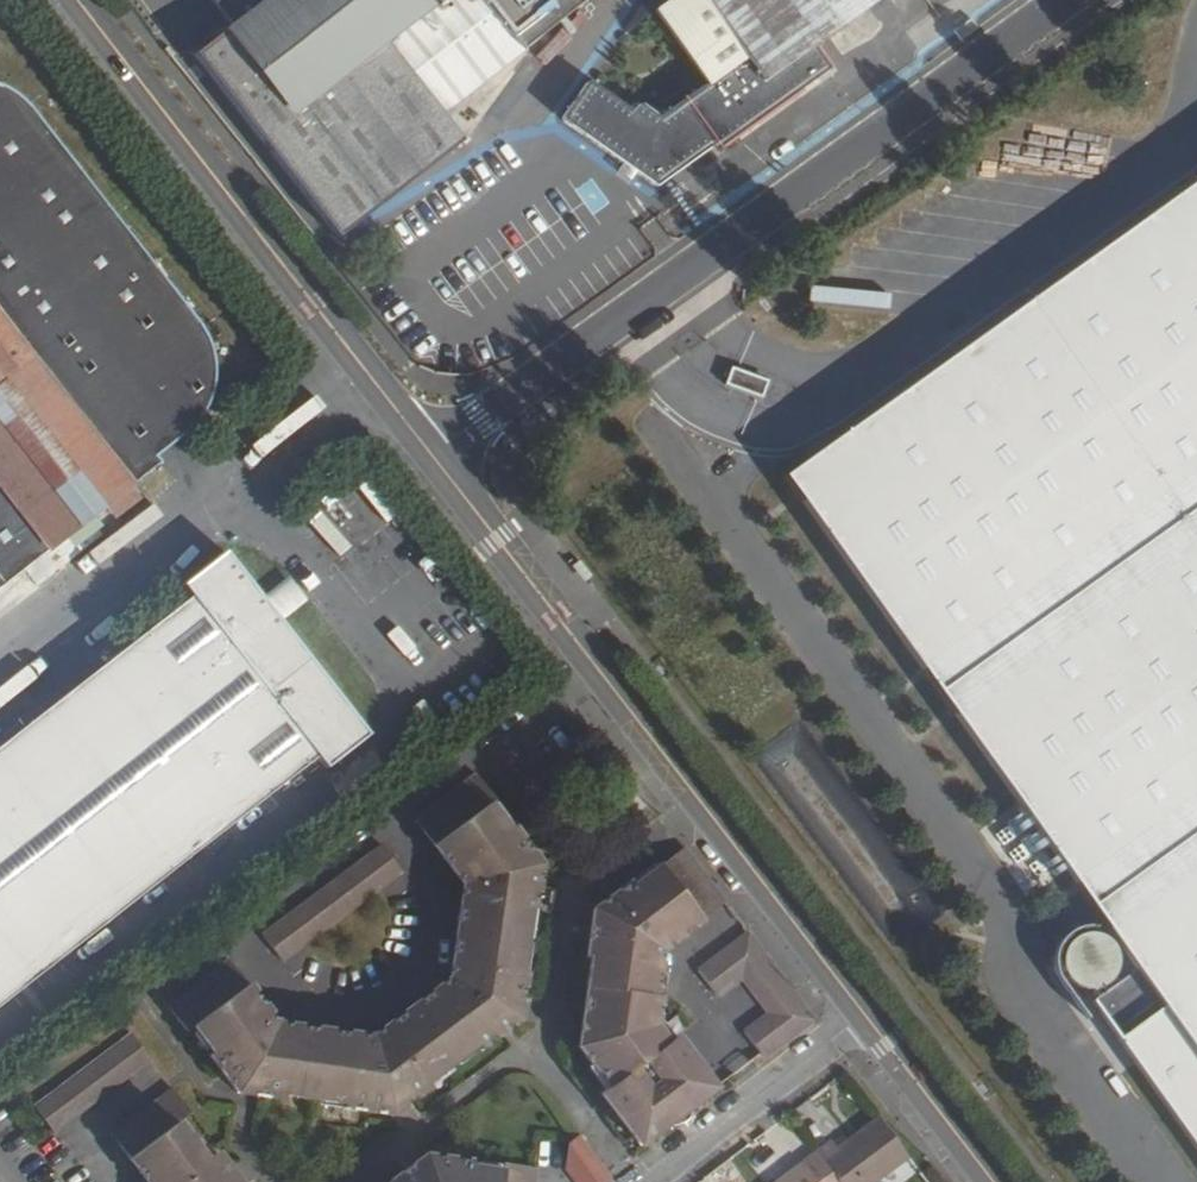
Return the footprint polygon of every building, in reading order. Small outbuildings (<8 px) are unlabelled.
[(233,25),(197,54),(338,237),(463,142),(441,114),(468,93),(454,73),(509,31),(486,0),(213,0),(233,25)] [(673,27),(714,85),(665,118),(646,104),(640,112),(631,105),(682,174),(800,90),(804,96),(834,75),(818,51),(892,0),(710,0),(673,27)] [(962,35),(970,47),(987,35),(979,23),(962,35)] [(558,27),(532,52),(545,65),(571,41),(558,27)] [(595,79),(567,119),(592,137),(631,105),(595,79)] [(108,507),(117,519),(137,504),(128,492),(160,468),(156,462),(166,454),(193,433),(197,430),(202,425),(203,423),(205,421),(207,419),(209,416),(210,412),(212,409),(213,407),(215,404),(215,401),(216,397),(217,394),(217,392),(218,388),(218,385),(219,382),(219,378),(219,374),(219,372),(218,368),(218,365),(218,363),(217,359),(216,357),(216,354),(215,351),(214,347),(211,343),(210,341),(35,111),(30,104),(25,99),(21,94),(15,90),(12,88),(9,86),(5,84),(2,83),(0,83),(0,591),(108,507)] [(592,137),(662,188),(682,174),(631,105),(592,137)] [(779,473),(1132,963),(1116,975),(1111,968),(1112,965),(1112,958),(1111,953),(1109,948),(1107,945),(1104,941),(1096,936),(1090,934),(1082,935),(1076,937),(1071,939),(1065,946),(1061,956),(1062,968),(1067,976),(1075,983),(1084,985),(1091,985),(1098,983),(1102,987),(1088,997),(1196,1148),(1196,172),(779,473)] [(787,281),(801,302),(823,288),(808,267),(787,281)] [(727,364),(720,381),(757,396),(764,378),(727,364)] [(0,741),(0,997),(316,758),(325,770),(367,738),(227,552),(184,584),(193,595),(0,741)] [(465,881),(453,977),(374,1037),(279,1025),(232,962),(172,1008),(190,1033),(197,1028),(217,1054),(213,1057),(240,1095),(287,1101),(288,1096),(350,1104),(350,1110),(395,1115),(432,1086),(429,1081),(480,1042),(484,1047),(521,1019),(526,974),(522,973),(530,910),(535,911),(542,862),(515,827),(511,831),(490,804),(497,798),(479,774),(419,820),(465,881)] [(385,846),(266,936),(285,962),(404,871),(385,846)] [(593,956),(581,1047),(611,1087),(604,1093),(642,1144),(717,1087),(679,1037),(670,1044),(658,1027),(661,996),(656,995),(663,950),(726,901),(684,847),(635,886),(632,882),(593,910),(587,955),(593,956)] [(750,932),(700,970),(720,995),(744,976),(771,1011),(747,1030),(763,1051),(766,1055),(815,1018),(750,932)] [(135,1037),(37,1111),(56,1135),(154,1061),(135,1037)] [(148,1181),(242,1181),(221,1155),(210,1163),(182,1126),(195,1116),(176,1091),(114,1138),(148,1181)] [(840,1181),(878,1181),(911,1157),(882,1118),(840,1149),(833,1141),(818,1152),(840,1181)] [(612,1177),(582,1136),(557,1154),(577,1181),(605,1181),(612,1177)] [(819,1154),(806,1163),(780,1181),(840,1181),(819,1154)] [(536,1167),(504,1164),(503,1172),(473,1168),(473,1162),(428,1155),(393,1181),(534,1181),(536,1167)]
